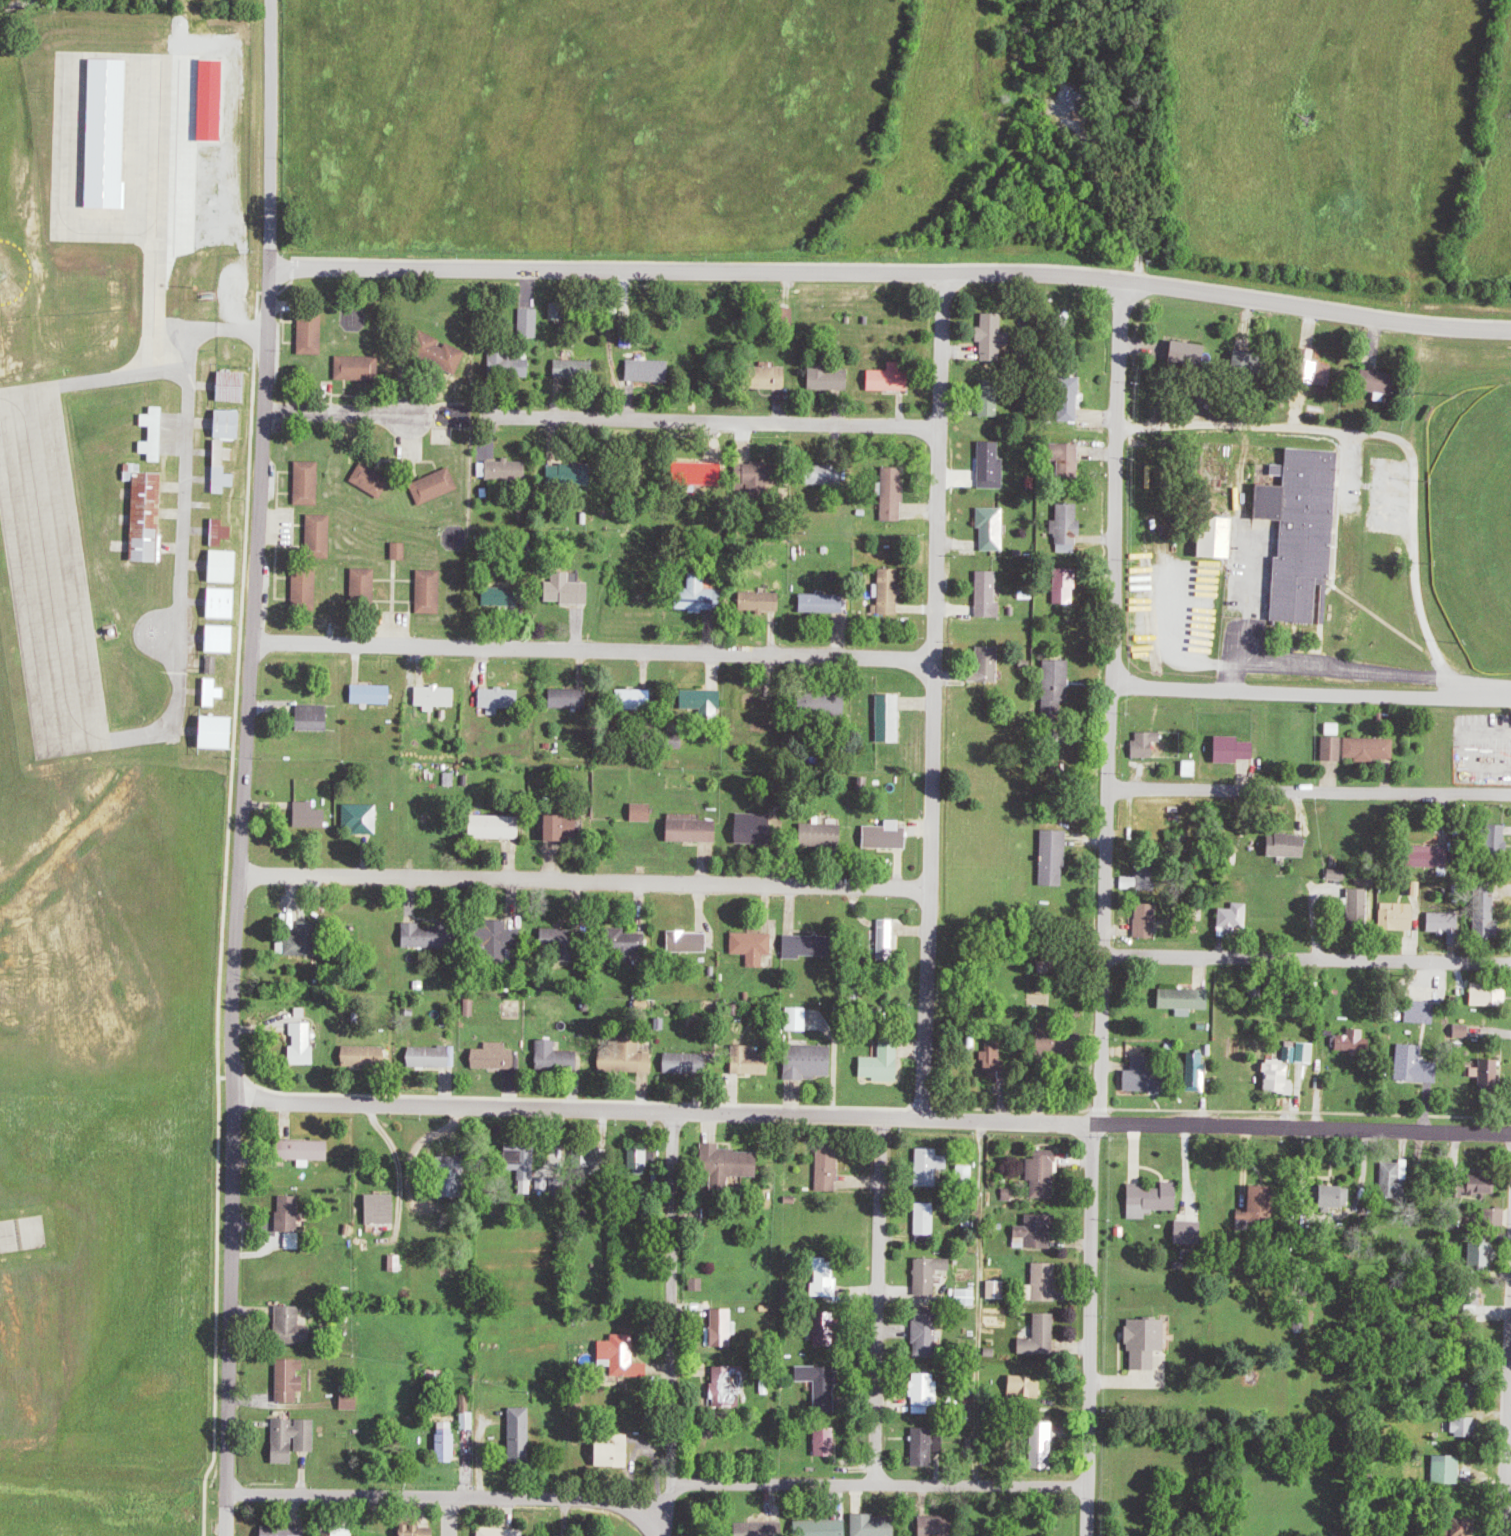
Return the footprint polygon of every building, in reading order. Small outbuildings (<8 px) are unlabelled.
[(130,209),(134,59),(95,59),(91,208),(130,209)] [(230,60),(204,59),(202,141),(229,142),(230,60)] [(570,320),(570,303),(553,302),(553,320),(570,320)] [(543,309),(524,309),(524,336),(542,336),(543,309)] [(1007,314),(987,314),(986,335),(978,335),(977,342),(984,342),(984,361),(1005,361),(1007,314)] [(303,354),(327,355),(327,315),(303,315),(303,354)] [(430,356),(460,374),(471,354),(447,341),(444,345),(438,342),(430,356)] [(535,355),(494,354),(493,379),(535,380),(535,355)] [(339,379),(383,380),(384,357),(339,356),(339,379)] [(598,361),(560,360),(559,380),(598,382),(598,361)] [(675,383),(676,361),(632,360),(632,381),(675,383)] [(873,391),(914,391),(915,362),(893,362),(893,371),(874,370),(873,391)] [(791,367),(764,367),(765,389),(791,389),(791,367)] [(813,368),(813,390),(853,391),(853,369),(813,368)] [(456,444),(456,428),(473,429),(474,406),(452,405),(452,418),(444,418),(444,428),(436,428),(435,444),(456,444)] [(168,407),(156,407),(156,415),(144,414),(144,426),(155,426),(155,442),(144,442),(144,454),(154,454),(154,462),(168,462),(168,407)] [(214,493),(230,493),(230,487),(239,487),(240,474),(230,474),(230,460),(239,461),(239,449),(230,448),(230,440),(216,440),(214,493)] [(1007,442),(984,442),(983,488),(1006,489),(1007,442)] [(1288,486),(1291,448),(1341,452),(1331,577),(1330,577),(1326,624),(1276,620),(1284,519),(1258,517),(1261,484),(1288,486)] [(490,461),(491,469),(483,470),(483,480),(533,478),(532,461),(515,462),(515,460),(490,461)] [(299,505),(322,505),(324,462),(300,462),(299,505)] [(354,481),(383,500),(396,482),(366,462),(354,481)] [(553,486),(598,483),(597,463),(552,465),(553,486)] [(133,561),(164,562),(167,473),(146,472),(147,464),(130,464),(129,482),(136,482),(133,561)] [(703,486),(727,485),(727,464),(690,464),(690,477),(703,477),(703,486)] [(848,486),(848,465),(826,465),(826,485),(848,486)] [(908,465),(889,465),(889,521),(908,521),(908,465)] [(463,489),(455,468),(414,485),(422,506),(463,489)] [(1009,508),(983,507),(982,529),(986,529),(985,551),(1008,552),(1009,508)] [(336,515),(311,514),(310,556),(334,557),(336,515)] [(228,547),(228,539),(236,539),(236,528),(227,528),(227,520),(214,519),(212,546),(228,547)] [(411,561),(412,543),(397,543),(396,560),(411,561)] [(211,582),(244,583),(245,552),(212,550),(211,582)] [(296,610),(320,611),(320,567),(297,567),(296,610)] [(380,569),(354,568),(354,608),(379,609),(380,569)] [(902,615),(903,569),(883,569),(883,605),(874,605),(874,615),(902,615)] [(420,613),(444,614),(446,571),(421,570),(420,613)] [(1005,618),(1006,603),(1000,603),(1001,572),(981,571),(980,617),(1005,618)] [(553,577),(554,605),(596,603),(595,582),(574,583),(574,576),(553,577)] [(728,590),(709,589),(709,581),(699,580),(699,601),(680,600),(679,611),(708,612),(708,608),(728,608),(728,590)] [(241,619),(242,589),(210,588),(209,618),(241,619)] [(489,604),(519,605),(520,591),(489,589),(489,604)] [(746,593),(746,612),(785,612),(785,593),(746,593)] [(805,612),(848,614),(849,595),(806,594),(805,612)] [(208,652),(240,653),(241,626),(209,625),(208,652)] [(1003,685),(1003,662),(987,663),(987,685),(1003,685)] [(228,699),(229,688),(221,688),(221,679),(206,678),(206,707),(220,707),(220,698),(228,699)] [(396,686),(356,685),(356,704),(396,704),(396,686)] [(439,706),(460,706),(460,688),(421,687),(421,706),(428,706),(428,712),(439,712),(439,706)] [(524,708),(524,689),(483,691),(484,709),(524,708)] [(592,709),(592,690),(552,689),(552,708),(592,709)] [(688,709),(704,710),(704,719),(724,719),(725,691),(689,690),(688,709)] [(905,743),(903,694),(880,695),(882,743),(905,743)] [(201,748),(240,749),(241,718),(205,717),(205,723),(202,722),(201,748)] [(1243,737),(1222,736),(1221,763),(1243,763),(1243,759),(1257,760),(1258,742),(1243,742),(1243,737)] [(299,827),(330,828),(331,810),(318,809),(318,802),(300,802),(299,827)] [(382,805),(346,804),(345,828),(360,828),(360,834),(382,835),(382,805)] [(655,804),(634,804),(635,822),(656,822),(655,804)] [(776,845),(777,814),(742,813),(741,844),(776,845)] [(552,816),(553,842),(586,841),(585,815),(552,816)] [(526,840),(526,817),(477,816),(477,838),(526,840)] [(723,821),(672,820),(672,842),(722,843),(723,821)] [(905,821),(891,820),(891,827),(869,827),(868,848),(913,849),(913,828),(905,828),(905,821)] [(848,826),(807,824),(806,846),(847,848),(848,826)] [(1044,886),(1069,887),(1071,832),(1046,831),(1044,886)] [(1223,928),(1251,929),(1251,903),(1237,903),(1236,909),(1224,909),(1223,928)] [(899,920),(883,920),(882,959),(897,959),(899,920)] [(510,921),(491,921),(490,950),(525,951),(526,930),(510,929),(510,921)] [(712,933),(671,932),(670,953),(712,954),(712,933)] [(768,956),(775,956),(776,934),(734,933),(734,954),(750,955),(750,967),(767,968),(768,956)] [(786,957),(839,958),(840,936),(786,935),(786,957)] [(468,1016),(477,1016),(478,998),(469,998),(468,1016)] [(812,1009),(793,1009),(793,1031),(812,1032),(812,1009)] [(296,1065),(317,1065),(317,1024),(294,1024),(294,1036),(298,1036),(298,1046),(295,1046),(296,1065)] [(603,1072),(654,1073),(655,1052),(644,1051),(644,1038),(619,1037),(619,1048),(604,1047),(603,1072)] [(561,1041),(540,1040),(540,1071),(581,1072),(582,1052),(560,1052),(561,1041)] [(987,1078),(1005,1078),(1006,1043),(988,1042),(987,1078)] [(477,1069),(520,1070),(521,1051),(510,1050),(511,1043),(490,1043),(490,1050),(478,1049),(477,1069)] [(862,1078),(877,1078),(878,1083),(904,1082),(903,1043),(884,1044),(884,1058),(862,1058),(862,1078)] [(1317,1064),(1318,1044),(1301,1043),(1300,1063),(1317,1064)] [(758,1054),(758,1046),(737,1047),(738,1075),(776,1075),(776,1054),(758,1054)] [(390,1068),(390,1048),(347,1047),(346,1067),(390,1068)] [(413,1048),(413,1068),(455,1068),(454,1047),(413,1048)] [(713,1055),(666,1053),(666,1073),(713,1075),(713,1055)] [(285,1159),(333,1162),(334,1142),(286,1139),(285,1159)] [(764,1177),(764,1152),(724,1152),(724,1144),(707,1144),(707,1172),(718,1172),(718,1192),(733,1192),(733,1177),(764,1177)] [(652,1163),(660,1163),(660,1148),(636,1149),(637,1170),(652,1170),(652,1163)] [(943,1149),(919,1150),(920,1166),(956,1165),(955,1156),(943,1156),(943,1149)] [(1059,1180),(1059,1151),(1040,1152),(1040,1159),(1030,1159),(1031,1181),(1059,1180)] [(819,1192),(840,1192),(841,1160),(820,1160),(819,1192)] [(959,1165),(959,1184),(977,1183),(976,1165),(959,1165)] [(555,1198),(568,1198),(567,1178),(551,1179),(552,1188),(554,1188),(555,1198)] [(1133,1220),(1150,1219),(1150,1211),(1184,1210),(1183,1183),(1167,1183),(1167,1188),(1132,1188),(1133,1220)] [(400,1225),(400,1195),(370,1195),(370,1224),(400,1225)] [(288,1249),(302,1250),(303,1198),(283,1197),(282,1233),(289,1234),(288,1249)] [(939,1204),(920,1204),(919,1241),(938,1242),(939,1204)] [(391,1272),(405,1272),(405,1255),(390,1256),(391,1272)] [(918,1259),(917,1296),(940,1297),(941,1271),(956,1272),(957,1260),(918,1259)] [(840,1264),(819,1264),(818,1284),(815,1284),(815,1297),(839,1297),(840,1264)] [(1049,1269),(1034,1269),(1035,1301),(1058,1300),(1057,1283),(1049,1283),(1049,1269)] [(1008,1300),(1009,1282),(992,1281),(991,1299),(1008,1300)] [(980,1289),(961,1290),(961,1306),(981,1306),(980,1289)] [(280,1307),(279,1344),(313,1344),(313,1326),(303,1326),(303,1307),(280,1307)] [(736,1347),(736,1310),(716,1310),(717,1347),(736,1347)] [(1023,1339),(1023,1353),(1058,1354),(1059,1315),(1038,1314),(1037,1339),(1023,1339)] [(932,1354),(941,1354),(942,1316),(917,1315),(916,1352),(932,1353),(932,1354)] [(821,1316),(816,1345),(837,1349),(842,1320),(821,1316)] [(604,1360),(616,1360),(616,1376),(652,1376),(652,1363),(637,1363),(637,1334),(615,1334),(615,1341),(604,1341),(604,1360)] [(309,1360),(282,1359),(280,1402),(301,1403),(302,1391),(309,1391),(309,1372),(308,1372),(309,1360)] [(747,1407),(746,1366),(716,1367),(716,1407),(747,1407)] [(843,1367),(801,1367),(801,1381),(820,1381),(820,1412),(839,1412),(839,1384),(843,1384),(843,1367)] [(916,1413),(932,1414),(932,1405),(940,1406),(941,1374),(923,1374),(922,1391),(917,1391),(916,1413)] [(342,1409),(362,1410),(363,1393),(342,1392),(342,1409)] [(512,1458),(534,1458),(533,1407),(511,1407),(512,1458)] [(465,1429),(477,1429),(477,1413),(464,1413),(465,1429)] [(318,1420),(298,1419),(277,1419),(277,1463),(297,1463),(297,1452),(318,1452),(318,1420)] [(839,1427),(818,1428),(819,1456),(839,1455),(839,1427)] [(602,1443),(602,1467),(633,1467),(633,1435),(619,1435),(619,1444),(602,1443)] [(1457,1462),(1437,1463),(1437,1483),(1464,1482),(1463,1456),(1456,1456),(1457,1462)] [(900,1523),(878,1524),(878,1514),(855,1515),(856,1535),(900,1535),(900,1523)] [(922,1535),(958,1535),(958,1518),(923,1516),(922,1535)] [(797,1535),(850,1535),(850,1521),(797,1520),(797,1535)] [(741,1524),(742,1535),(788,1535),(788,1522),(741,1524)] [(406,1524),(405,1535),(438,1535),(439,1525),(406,1524)] [(310,1528),(265,1527),(264,1535),(309,1535),(310,1528)] [(527,1529),(482,1528),(482,1535),(527,1535),(527,1529)]
